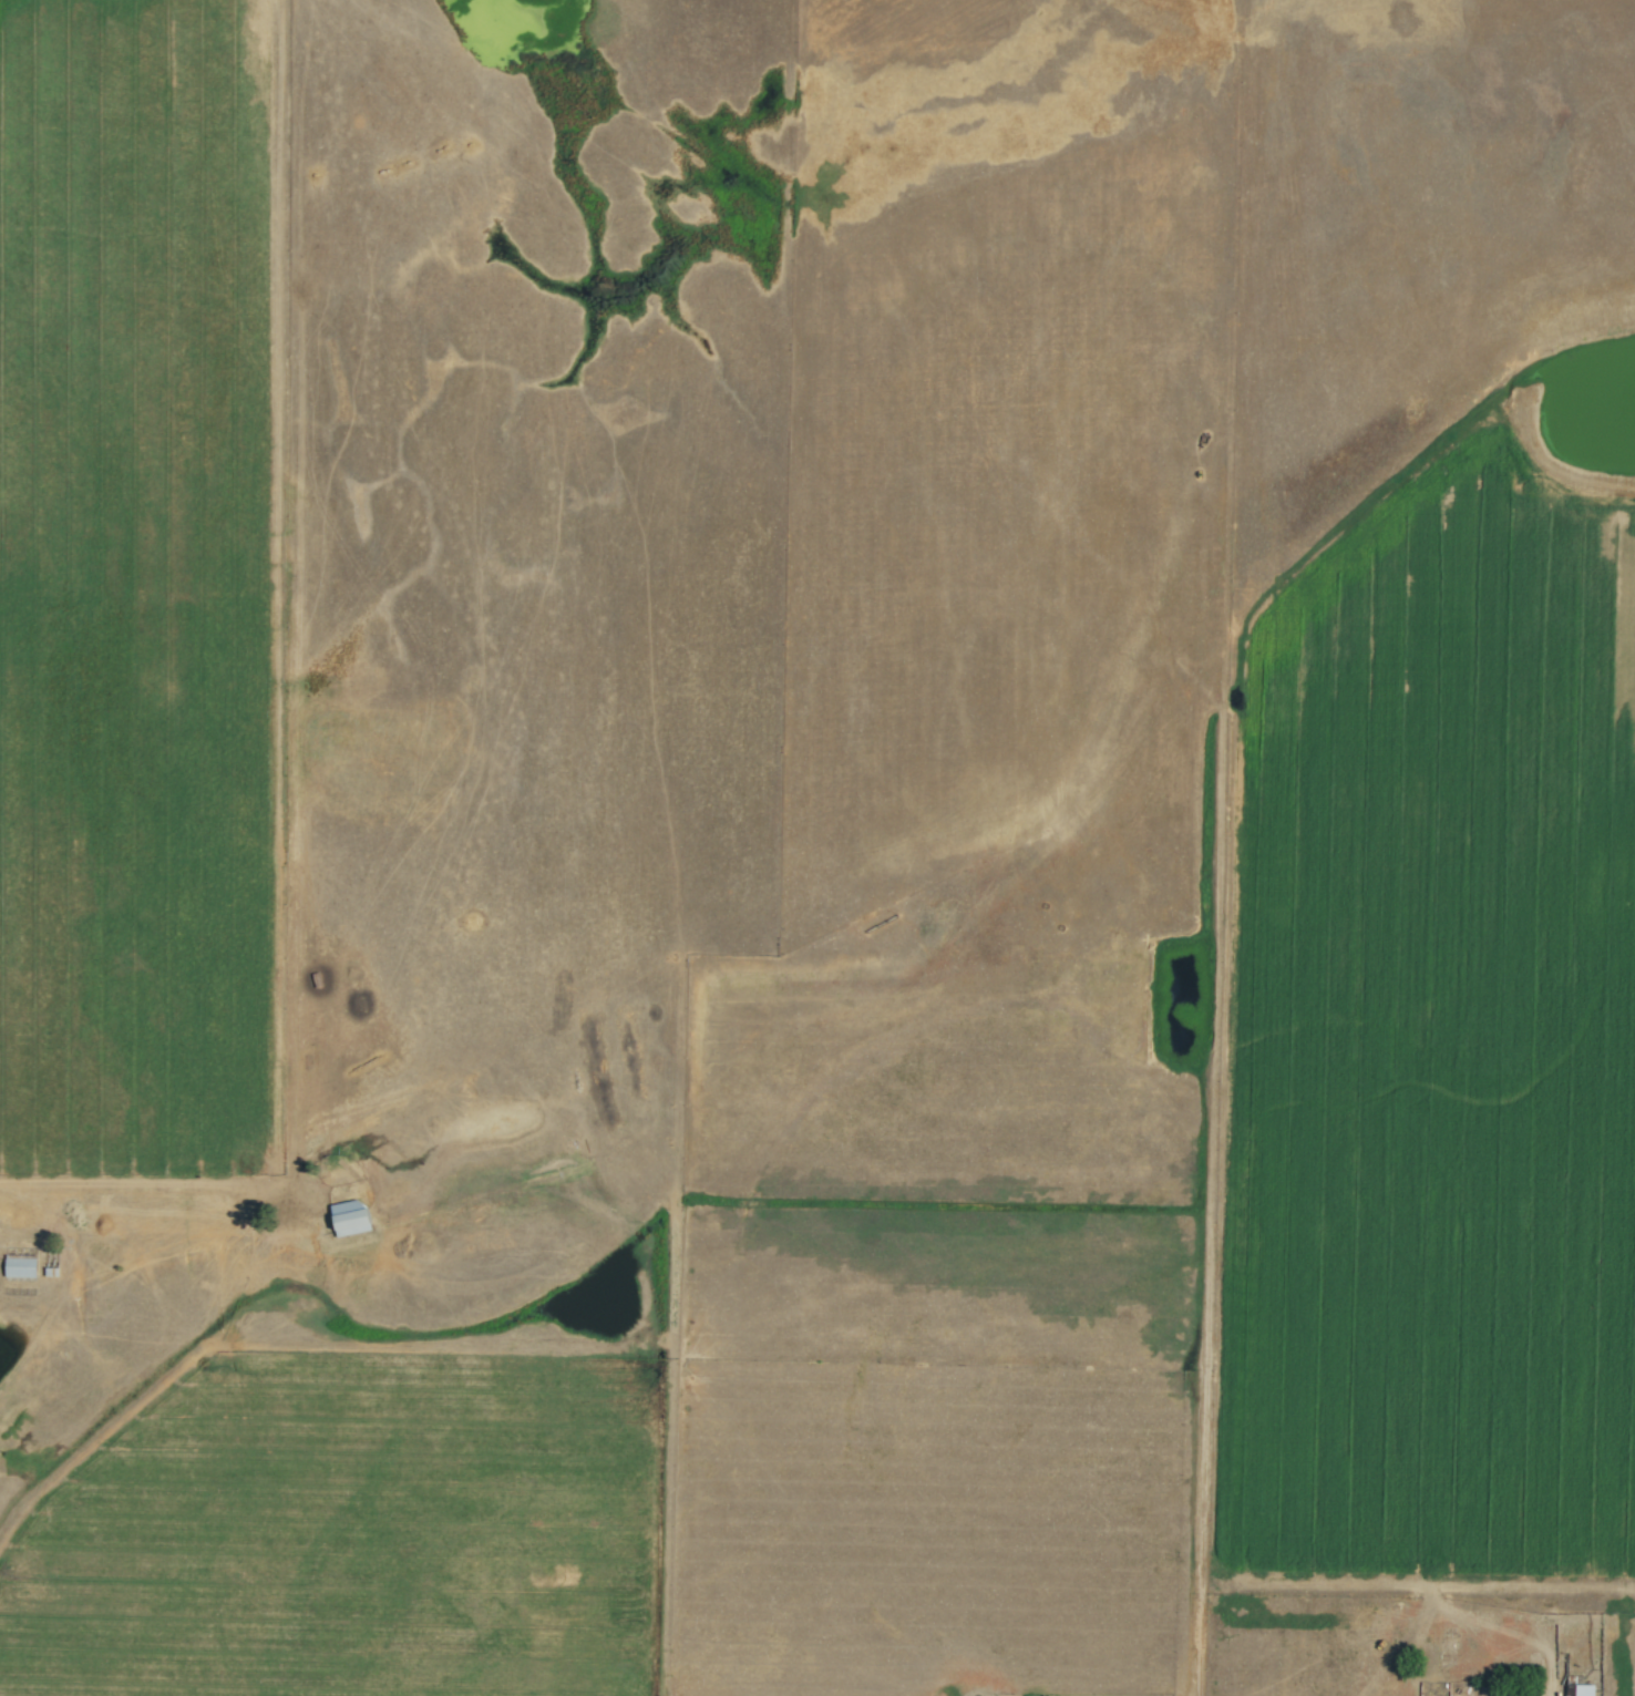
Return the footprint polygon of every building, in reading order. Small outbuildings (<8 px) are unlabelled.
[(373,1231),(372,1225),(368,1207),(358,1199),(331,1204),(335,1223),(338,1233),(339,1237),(373,1231)] [(1567,1686),(1567,1695),(1596,1695),(1596,1687),(1567,1686)]
